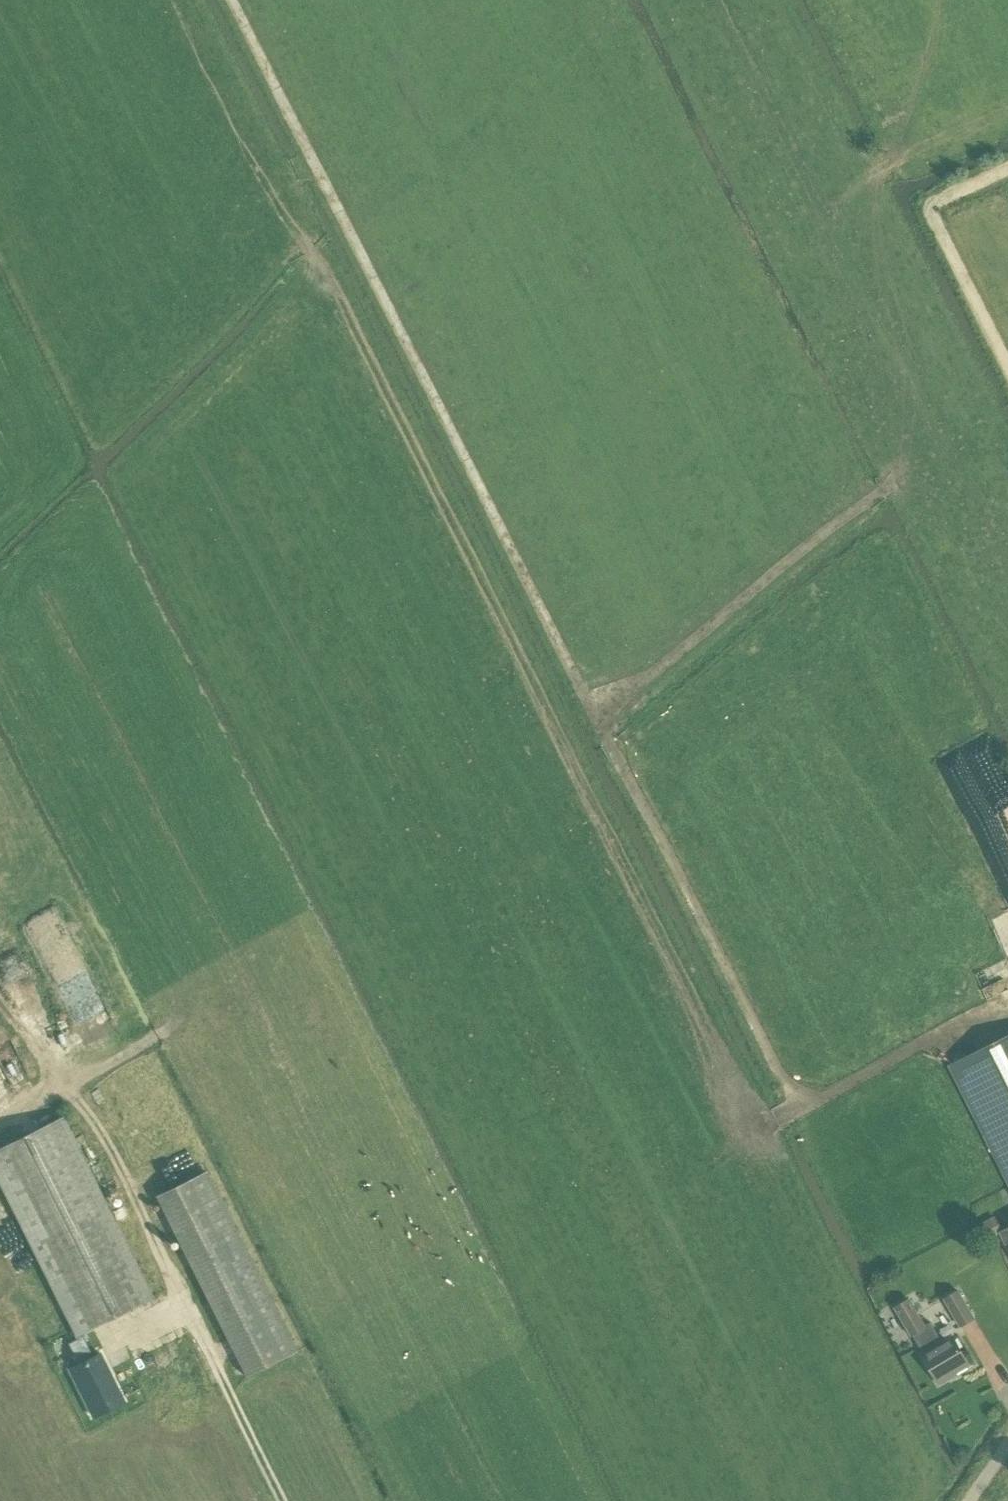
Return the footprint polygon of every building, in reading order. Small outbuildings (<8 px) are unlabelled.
[(949,1063),(1007,1183),(1007,1034),(949,1063)] [(82,1331),(152,1297),(63,1117),(0,1148),(0,1184),(75,1335),(82,1331)] [(242,1374),(291,1350),(202,1170),(153,1195),(242,1374)] [(1001,1234),(1000,1231),(1002,1229),(995,1216),(981,1224),(990,1241),(1001,1234)] [(1002,1229),(1000,1231),(1001,1234),(1007,1248),(1007,1226),(1002,1229)] [(959,1326),(973,1318),(957,1290),(943,1298),(959,1326)] [(930,1322),(924,1326),(908,1299),(894,1307),(910,1335),(910,1334),(922,1353),(921,1354),(938,1381),(967,1364),(951,1336),(941,1342),(930,1322)] [(123,1401),(112,1377),(100,1354),(93,1358),(82,1336),(84,1335),(82,1331),(75,1335),(77,1339),(69,1343),(79,1364),(69,1370),(92,1416),(123,1401)]
